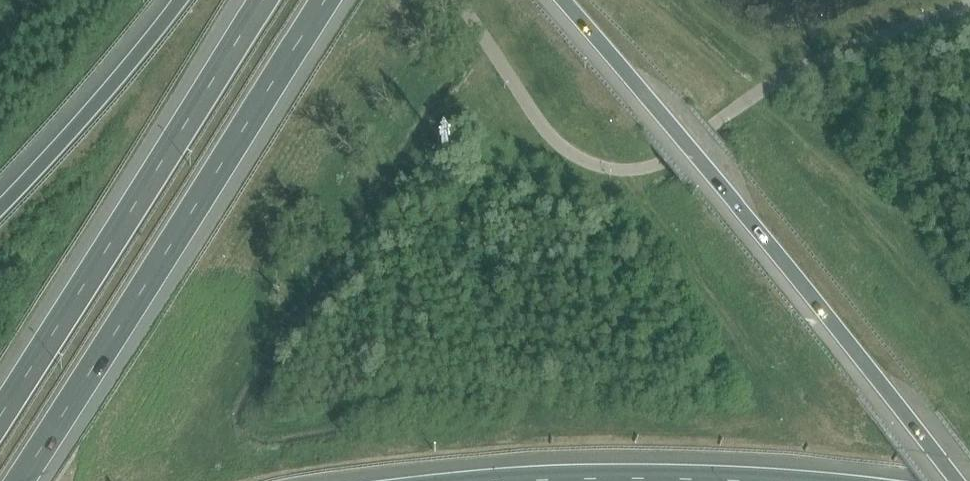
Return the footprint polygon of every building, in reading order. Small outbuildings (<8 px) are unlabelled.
[(455,129),(459,124),(454,120),(450,125),(455,129)]
